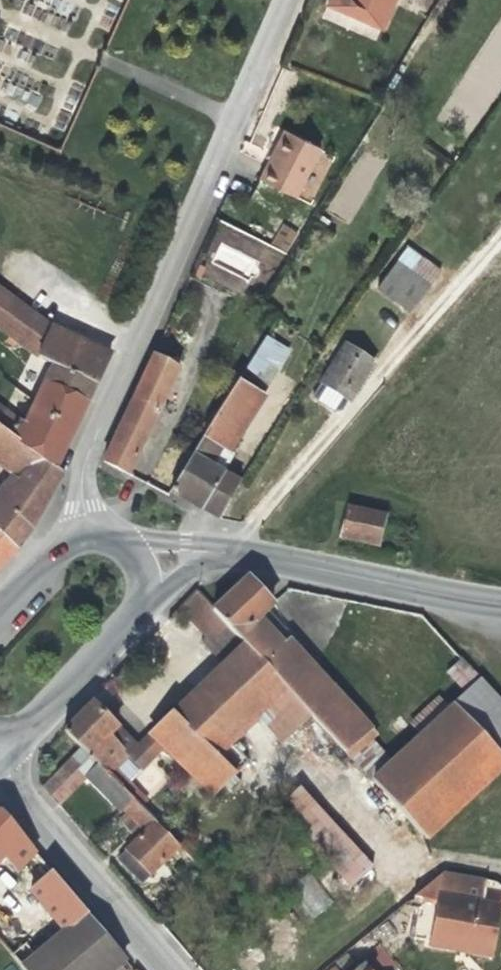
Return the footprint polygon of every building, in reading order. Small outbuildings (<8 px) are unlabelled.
[(393,0),(329,0),(327,4),(381,28),(393,0)] [(295,197),(319,147),(283,129),(271,153),(259,179),(295,197)] [(328,209),(351,221),(366,193),(343,181),(328,209)] [(287,254),(299,231),(282,222),(270,245),(287,254)] [(439,271),(407,248),(377,288),(395,301),(409,311),(439,271)] [(50,326),(0,287),(0,328),(37,358),(50,326)] [(110,354),(50,326),(37,358),(52,365),(35,402),(24,425),(0,408),(0,428),(56,469),(73,433),(96,385),(110,354)] [(262,395),(288,351),(266,337),(238,379),(262,395)] [(349,401),(373,363),(345,345),(321,383),(329,389),(349,401)] [(147,432),(179,366),(154,354),(103,461),(128,474),(147,432)] [(222,473),(234,453),(226,449),(262,395),(238,379),(204,433),(170,491),(203,510),(222,473)] [(0,428),(0,465),(19,480),(0,502),(0,505),(33,531),(63,476),(63,474),(56,469),(0,428)] [(220,519),(239,482),(222,473),(203,510),(211,514),(220,519)] [(0,505),(0,531),(20,547),(26,540),(33,531),(0,505)] [(379,547),(386,515),(348,506),(340,538),(379,547)] [(20,547),(0,531),(0,566),(20,547)] [(371,729),(288,641),(292,637),(279,623),(267,610),(272,606),(272,604),(249,579),(246,579),(213,609),(235,633),(245,644),(287,689),(311,715),(346,753),(371,729)] [(235,633),(213,609),(197,591),(195,591),(179,608),(192,621),(191,623),(204,637),(201,641),(213,654),(235,633)] [(223,665),(245,644),(235,633),(213,654),(223,665)] [(227,742),(257,716),(287,689),(245,644),(223,665),(151,734),(163,746),(213,794),(247,762),(227,742)] [(462,657),(446,672),(462,689),(478,673),(462,657)] [(480,680),(452,706),(500,759),(500,702),(480,680)] [(281,741),(311,715),(287,689),(257,716),(281,741)] [(66,725),(91,750),(114,731),(123,724),(95,694),(66,725)] [(417,730),(448,705),(439,695),(408,720),(417,730)] [(500,769),(500,759),(452,706),(372,781),(425,839),(500,769)] [(351,759),(376,735),(371,729),(346,753),(351,759)] [(155,754),(143,742),(140,745),(132,750),(123,741),(114,731),(91,750),(82,749),(97,765),(133,800),(139,807),(146,799),(129,781),(155,754)] [(163,746),(151,734),(143,742),(155,754),(163,746)] [(86,776),(97,765),(82,749),(63,768),(44,787),(59,803),(86,776)] [(133,800),(97,765),(86,776),(117,815),(123,810),(133,800)] [(278,807),(350,884),(374,864),(303,785),(278,807)] [(142,883),(175,850),(179,854),(183,850),(139,807),(133,800),(123,810),(145,832),(131,845),(118,859),(142,883)] [(0,812),(0,859),(3,856),(17,872),(28,861),(35,853),(0,812)] [(52,873),(35,853),(28,861),(44,880),(52,873)] [(125,958),(52,873),(44,880),(30,892),(63,932),(40,951),(36,947),(32,951),(25,943),(12,954),(21,968),(23,969),(110,969),(125,958)] [(314,920),(334,898),(305,873),(286,894),(314,920)] [(492,958),(500,905),(483,901),(487,880),(442,873),(413,897),(436,901),(429,942),(466,948),(466,954),(476,955),(492,958)] [(466,948),(429,942),(428,947),(466,954),(466,948)]
